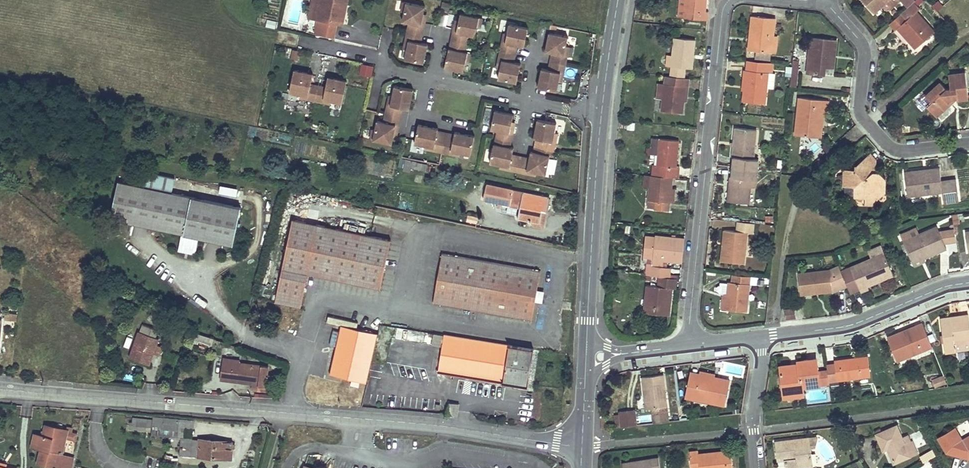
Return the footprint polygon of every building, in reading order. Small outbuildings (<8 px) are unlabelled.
[(322,1),(319,18),(324,19),(322,30),(334,33),(337,21),(342,23),(346,5),(339,4),(340,0),(317,0),(322,1)] [(404,58),(426,60),(428,40),(422,39),(426,3),(397,0),(396,10),(403,11),(402,21),(408,22),(404,58)] [(684,18),(707,20),(708,11),(706,11),(707,0),(686,0),(684,18)] [(874,13),(883,5),(888,11),(900,0),(862,0),(874,13)] [(476,36),(480,15),(456,10),(446,68),(466,71),(470,51),(466,51),(469,34),(476,36)] [(901,12),(889,23),(895,30),(899,26),(910,38),(908,40),(916,48),(934,31),(916,11),(907,19),(901,12)] [(776,18),(752,15),(749,50),(772,53),(774,35),(776,18)] [(275,28),(277,22),(268,19),(266,26),(275,28)] [(695,40),(674,37),(671,76),(685,77),(686,68),(691,68),(695,40)] [(836,41),(811,37),(807,73),(824,75),(825,66),(830,67),(831,55),(834,55),(836,41)] [(288,58),(298,61),(301,51),(292,48),(288,58)] [(504,58),(500,79),(518,82),(522,62),(504,58)] [(747,61),(747,63),(769,65),(769,72),(772,73),(774,63),(747,61)] [(360,63),(359,75),(373,76),(374,64),(360,63)] [(769,65),(747,63),(747,70),(744,69),(743,78),(746,78),(744,89),(743,101),(766,103),(769,72),(769,65)] [(542,66),(538,86),(559,90),(563,71),(542,66)] [(294,68),(289,95),(343,104),(348,78),(328,75),(326,85),(313,82),(315,71),(294,68)] [(932,102),(926,106),(936,117),(950,104),(949,102),(955,96),(956,99),(968,98),(965,72),(949,74),(950,88),(946,88),(940,82),(926,95),(932,102)] [(671,76),(665,75),(661,111),(681,113),(683,100),(684,86),(687,87),(688,78),(685,77),(671,76)] [(403,108),(411,109),(415,87),(391,84),(386,119),(401,121),(403,108)] [(828,100),(799,97),(795,135),(818,137),(819,127),(823,127),(824,111),(827,111),(828,100)] [(511,146),(515,112),(485,108),(483,125),(497,127),(492,163),(511,165),(510,170),(547,175),(550,152),(554,152),(558,121),(536,118),(531,157),(514,154),(515,146),(511,146)] [(392,144),(398,123),(377,118),(372,138),(392,144)] [(472,154),(476,135),(438,128),(439,126),(418,122),(414,143),(426,145),(423,157),(430,158),(432,151),(461,155),(461,152),(472,154)] [(756,130),(735,128),(732,157),(734,157),(733,167),(757,169),(759,160),(754,159),(756,130)] [(679,140),(660,138),(656,164),(653,164),(651,175),(673,178),(677,178),(678,166),(676,166),(679,140)] [(877,159),(871,153),(868,156),(874,161),(869,165),(875,172),(877,159)] [(855,170),(846,169),(845,186),(855,186),(854,194),(866,194),(866,198),(866,203),(875,203),(875,199),(883,191),(885,192),(885,184),(882,180),(885,178),(879,171),(875,172),(869,165),(874,161),(868,156),(857,166),(855,165),(855,170)] [(427,164),(412,161),(411,168),(426,171),(427,164)] [(757,169),(733,167),(731,176),(730,176),(727,201),(748,203),(750,187),(751,178),(756,179),(757,169)] [(912,170),(904,171),(907,195),(943,191),(944,202),(959,200),(956,179),(941,181),(940,169),(927,170),(928,172),(912,174),(912,170)] [(143,187),(119,182),(111,220),(181,235),(200,239),(235,246),(243,208),(173,192),(176,177),(146,171),(143,187)] [(673,178),(651,175),(648,200),(655,201),(654,210),(669,211),(670,202),(671,188),(673,178)] [(549,197),(487,185),(484,199),(511,204),(511,201),(521,203),(518,217),(540,221),(543,210),(547,210),(549,197)] [(381,290),(391,240),(294,219),(276,302),(302,308),(309,274),(381,290)] [(900,235),(904,243),(907,251),(912,262),(923,258),(947,248),(945,244),(940,232),(937,227),(919,235),(916,229),(900,235)] [(747,232),(724,230),(723,244),(726,244),(724,253),(722,253),(721,261),(744,264),(747,232)] [(955,230),(947,231),(948,243),(957,242),(955,230)] [(947,231),(940,232),(945,244),(948,243),(947,231)] [(200,239),(181,235),(179,248),(198,252),(200,239)] [(684,239),(656,236),(652,275),(660,276),(669,277),(670,268),(663,267),(663,260),(682,262),(684,239)] [(891,269),(884,252),(841,270),(847,287),(850,293),(859,290),(860,292),(868,289),(866,285),(876,282),(875,279),(879,278),(880,280),(886,277),(885,272),(891,269)] [(540,271),(441,254),(433,302),(532,319),(540,271)] [(841,270),(839,265),(829,270),(798,273),(801,295),(808,294),(808,291),(819,289),(819,292),(832,291),(831,287),(834,286),(837,291),(847,287),(841,270)] [(750,276),(733,274),(732,282),(729,281),(728,294),(726,309),(746,311),(750,276)] [(669,277),(660,276),(659,286),(647,285),(644,312),(670,315),(670,309),(668,308),(670,287),(674,288),(676,278),(669,277)] [(795,308),(785,309),(786,319),(796,318),(795,308)] [(940,317),(945,352),(955,351),(954,343),(968,341),(968,320),(968,314),(959,315),(959,317),(950,319),(950,316),(940,317)] [(900,332),(887,337),(897,360),(932,345),(923,323),(913,327),(914,329),(901,335),(900,332)] [(140,332),(139,331),(130,357),(150,363),(154,352),(156,344),(159,338),(155,337),(158,329),(143,324),(140,332)] [(378,334),(341,326),(331,376),(369,383),(378,334)] [(534,349),(443,334),(438,371),(528,386),(534,349)] [(230,351),(217,347),(214,357),(227,360),(230,351)] [(244,355),(230,351),(227,360),(239,362),(242,363),(244,355)] [(836,364),(827,365),(828,371),(829,381),(870,376),(868,357),(836,360),(836,364)] [(791,364),(780,366),(784,398),(803,396),(802,387),(819,384),(818,372),(816,359),(798,361),(799,366),(791,367),(791,364)] [(242,363),(239,362),(236,381),(259,384),(259,386),(268,388),(270,374),(268,374),(269,366),(242,363)] [(698,382),(688,379),(685,397),(695,399),(695,396),(709,399),(709,402),(724,405),(729,380),(713,377),(712,382),(705,380),(707,373),(700,371),(699,374),(698,382)] [(828,371),(818,372),(819,384),(829,383),(829,381),(828,371)] [(699,374),(690,372),(688,379),(698,382),(699,374)] [(663,374),(642,376),(645,409),(652,408),(654,423),(669,421),(663,374)] [(940,377),(933,379),(936,386),(943,383),(940,377)] [(458,412),(459,403),(450,402),(449,411),(458,412)] [(633,410),(619,411),(621,427),(635,425),(633,410)] [(154,421),(133,419),(132,425),(178,430),(178,426),(194,428),(194,422),(154,418),(154,421)] [(39,436),(36,446),(42,448),(38,464),(52,467),(70,467),(73,458),(61,455),(65,438),(67,431),(68,429),(55,426),(55,428),(46,426),(45,433),(42,432),(41,436),(39,436)] [(881,429),(876,432),(884,451),(888,449),(894,463),(918,453),(912,441),(911,441),(905,444),(903,438),(897,426),(883,432),(881,429)] [(938,439),(947,453),(950,451),(951,454),(968,458),(968,437),(962,441),(955,429),(938,439)] [(78,433),(67,431),(65,438),(76,440),(78,433)] [(908,435),(903,438),(905,444),(911,441),(908,435)] [(776,442),(778,459),(785,459),(786,467),(795,467),(813,466),(810,438),(776,442)] [(193,440),(182,439),(181,454),(232,458),(233,443),(200,440),(200,442),(192,441),(193,440)] [(690,451),(692,467),(733,467),(731,450),(699,453),(699,450),(690,451)] [(623,463),(624,467),(661,467),(659,458),(623,463)]
